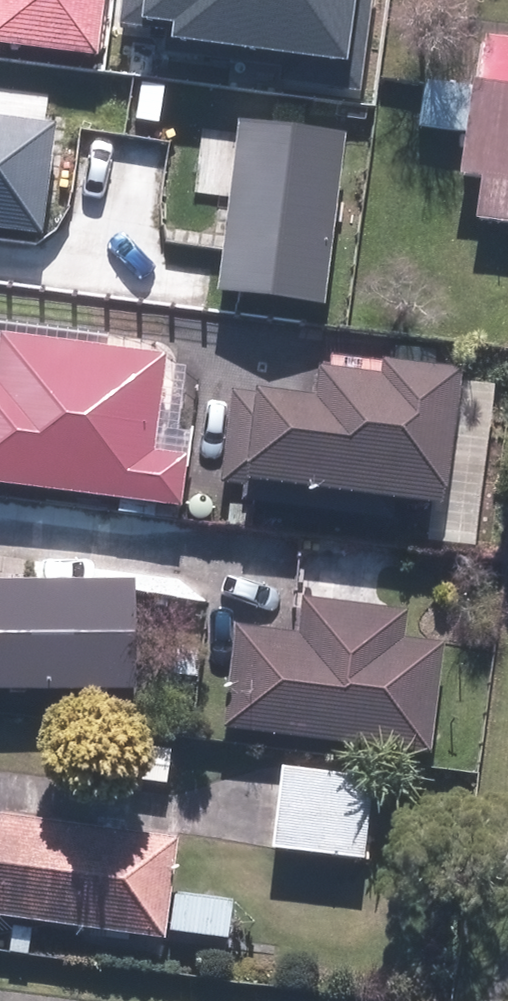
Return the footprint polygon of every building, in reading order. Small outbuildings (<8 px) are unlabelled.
[(104,0),(0,0),(0,42),(97,55),(104,0)] [(370,0),(122,0),(119,24),(170,31),(168,47),(284,62),(282,77),(358,87),(370,0)] [(469,172),(490,175),(484,216),(507,219),(507,36),(487,34),(469,172)] [(0,115),(0,222),(42,227),(55,121),(0,115)] [(217,291),(326,305),(347,133),(238,119),(217,291)] [(170,345),(10,334),(7,379),(0,378),(0,475),(124,483),(123,499),(189,503),(192,453),(163,451),(170,345)] [(392,349),(390,367),(328,357),(323,391),(266,382),(265,393),(236,388),(229,432),(262,437),(257,475),(450,504),(471,360),(392,349)] [(0,576),(0,687),(146,685),(145,574),(0,576)] [(449,640),(406,635),(409,606),(306,594),(302,630),(241,623),(229,727),(437,751),(449,640)] [(378,774),(287,764),(277,846),(369,857),(378,774)] [(0,810),(0,911),(170,934),(183,834),(0,810)] [(237,898),(182,889),(176,927),(231,936),(237,898)]
